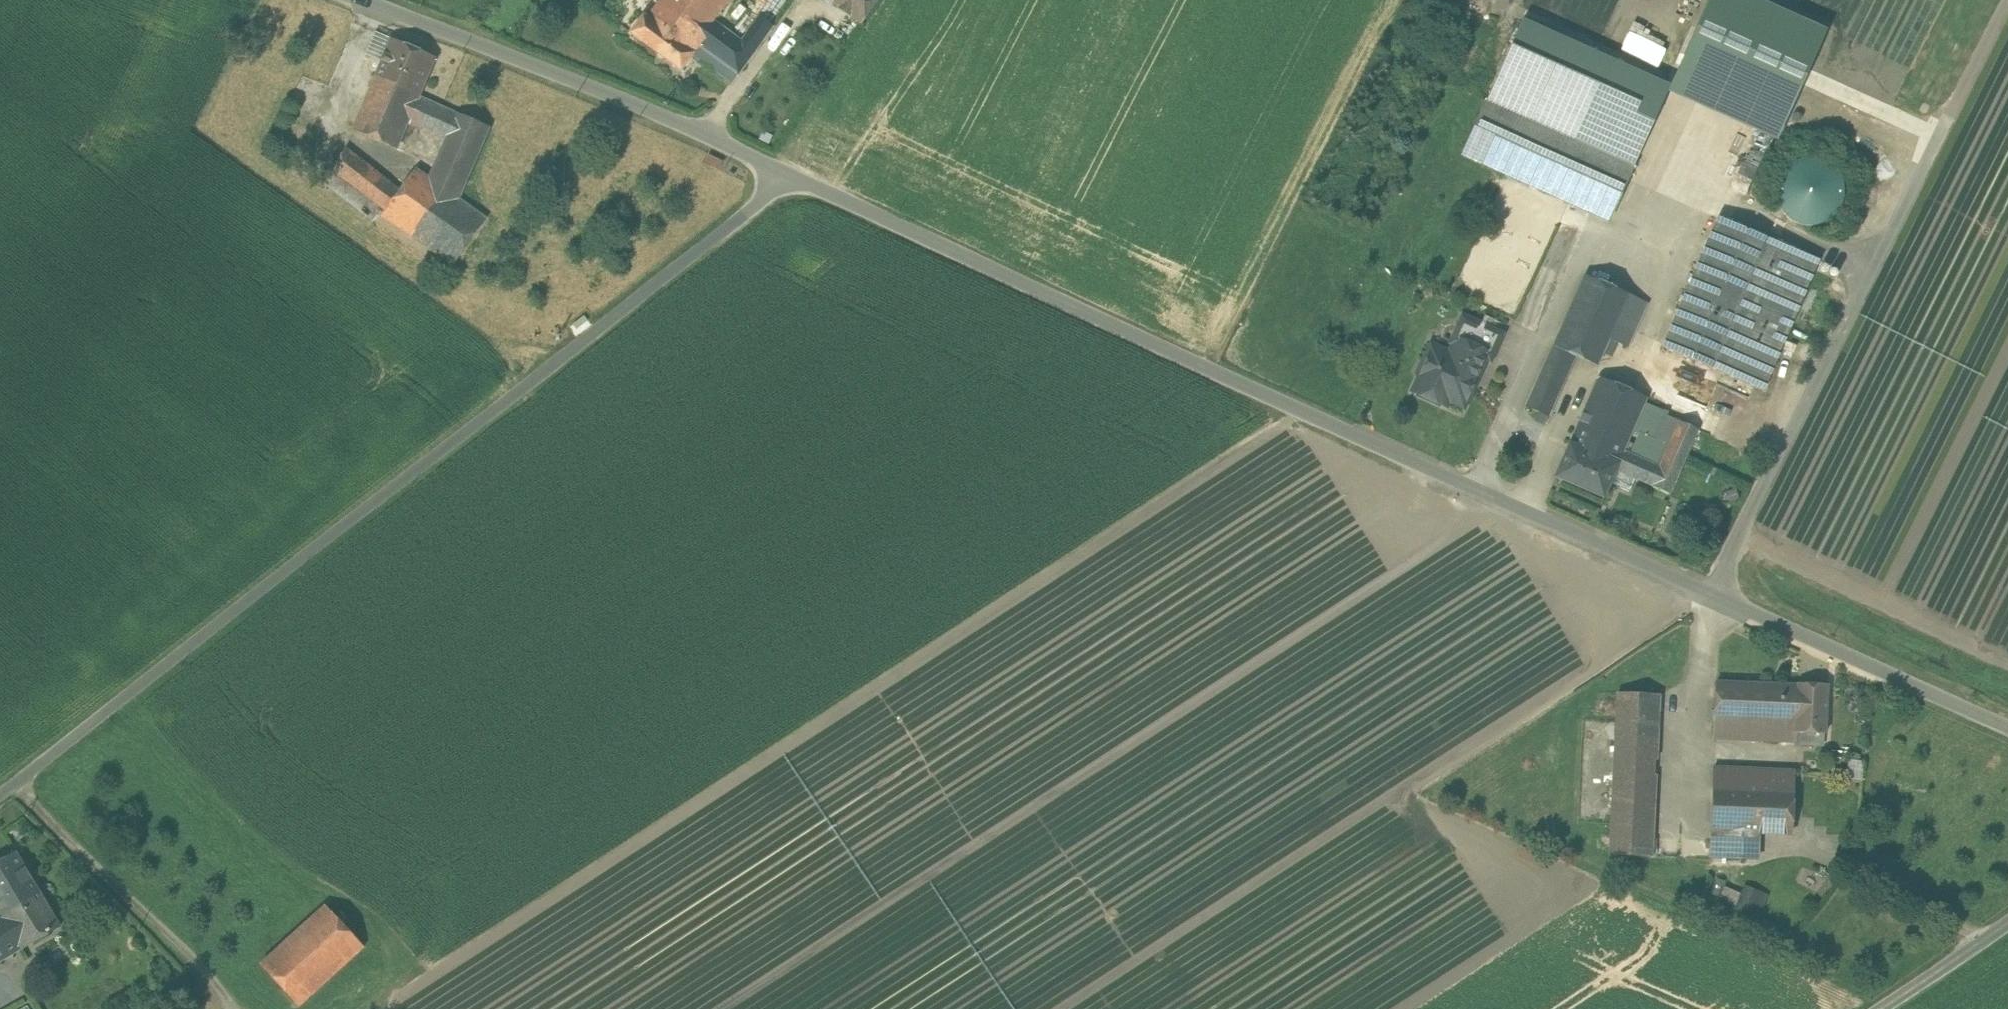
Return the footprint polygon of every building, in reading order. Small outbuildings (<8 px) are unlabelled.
[(648,17),(695,53),(700,46),(739,74),(773,26),(761,16),(742,41),(714,20),(729,0),(661,0),(648,17)] [(862,22),(877,0),(829,0),(862,22)] [(648,17),(645,15),(632,32),(682,69),(693,55),(695,53),(648,17)] [(1634,166),(1671,86),(1523,19),(1487,100),(1634,166)] [(392,38),(353,129),(397,148),(408,123),(419,97),(436,57),(392,38)] [(695,53),(693,55),(733,83),(739,74),(700,46),(695,53)] [(460,115),(419,97),(408,123),(449,140),(460,115)] [(1634,166),(1487,100),(1462,155),(1609,221),(1634,166)] [(459,199),(489,128),(460,115),(449,140),(432,180),(459,199)] [(335,173),(385,211),(401,190),(346,147),(335,173)] [(1842,204),(1845,191),(1842,178),(1834,167),(1823,160),(1810,157),(1797,160),(1786,167),(1779,179),(1777,192),(1780,204),(1787,215),(1798,223),(1811,225),(1824,222),(1835,215),(1842,204)] [(416,168),(401,190),(385,211),(383,215),(453,265),(487,218),(459,199),(432,180),(416,168)] [(326,184),(377,223),(383,215),(385,211),(335,173),(326,184)] [(1718,218),(1663,347),(1722,372),(1777,243),(1718,218)] [(1777,243),(1722,372),(1764,390),(1818,260),(1777,243)] [(1585,275),(1553,346),(1576,356),(1596,364),(1598,363),(1603,352),(1609,338),(1617,342),(1628,347),(1648,303),(1585,275)] [(1501,333),(1463,315),(1451,342),(1456,344),(1486,358),(1489,359),(1501,333)] [(1617,342),(1609,338),(1603,352),(1611,356),(1617,342)] [(1486,358),(1456,344),(1451,356),(1433,348),(1426,363),(1422,364),(1419,371),(1421,375),(1413,391),(1446,405),(1449,399),(1464,406),(1486,358)] [(1576,356),(1553,346),(1539,378),(1561,388),(1576,356)] [(1561,388),(1539,378),(1526,406),(1549,416),(1561,388)] [(1647,397),(1601,378),(1599,378),(1571,443),(1618,464),(1623,451),(1629,453),(1633,444),(1628,441),(1647,397)] [(1629,453),(1623,451),(1618,464),(1616,469),(1640,480),(1670,493),(1698,429),(1680,421),(1660,467),(1629,453)] [(1618,464),(1571,443),(1556,476),(1603,497),(1609,485),(1616,469),(1618,464)] [(1616,469),(1609,485),(1633,495),(1640,480),(1616,469)] [(1797,684),(1716,681),(1714,738),(1795,741),(1796,731),(1826,733),(1828,684),(1797,683),(1797,684)] [(1660,694),(1618,692),(1610,854),(1652,856),(1660,694)] [(1793,770),(1714,767),(1713,785),(1747,787),(1793,789),(1793,770)] [(1747,787),(1713,785),(1711,829),(1728,830),(1745,830),(1747,787)] [(1793,789),(1747,787),(1745,830),(1758,831),(1791,832),(1793,789)] [(1745,830),(1728,830),(1727,858),(1757,859),(1758,831),(1745,830)] [(17,852),(0,861),(0,910),(2,914),(23,948),(23,949),(61,927),(17,852)] [(1744,882),(1741,891),(1725,885),(1718,901),(1759,917),(1769,892),(1744,882)] [(326,905),(261,964),(300,1006),(364,947),(326,905)] [(0,916),(0,961),(23,948),(2,914),(0,916)]
